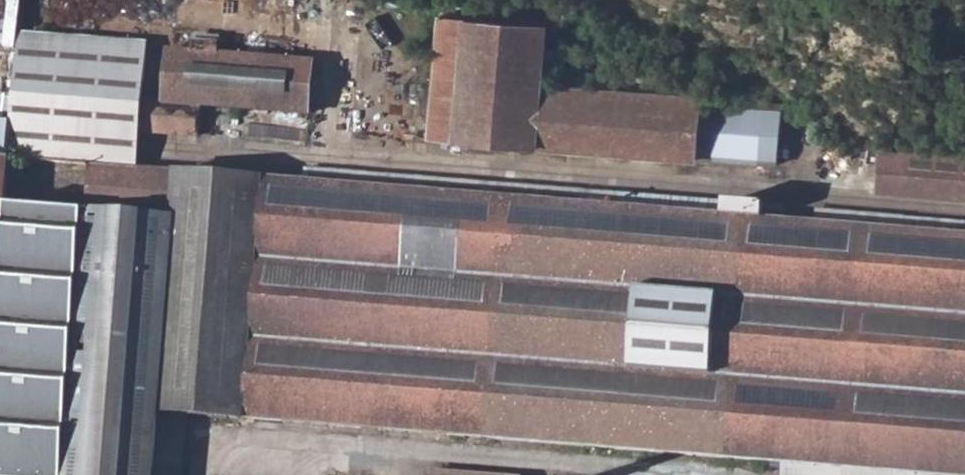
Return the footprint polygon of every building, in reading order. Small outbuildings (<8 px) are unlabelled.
[(432,29),(424,150),(803,179),(808,118),(551,98),(556,29),(467,22),(467,31),(432,29)] [(5,164),(5,168),(85,175),(128,178),(130,152),(134,118),(139,54),(14,43),(5,164)] [(134,118),(130,152),(297,164),(303,78),(209,70),(210,57),(185,55),(185,68),(160,67),(155,120),(134,118)] [(933,198),(932,157),(880,153),(877,194),(933,198)] [(932,157),(933,198),(964,200),(964,160),(932,157)] [(363,430),(785,463),(784,474),(964,474),(964,226),(932,224),(895,221),(893,237),(710,223),(711,207),(363,179),(344,178),(342,194),(128,178),(85,175),(82,216),(81,222),(61,474),(179,474),(185,416),(363,430)] [(1,210),(1,216),(0,229),(0,474),(61,474),(81,222),(82,216),(1,210)]
